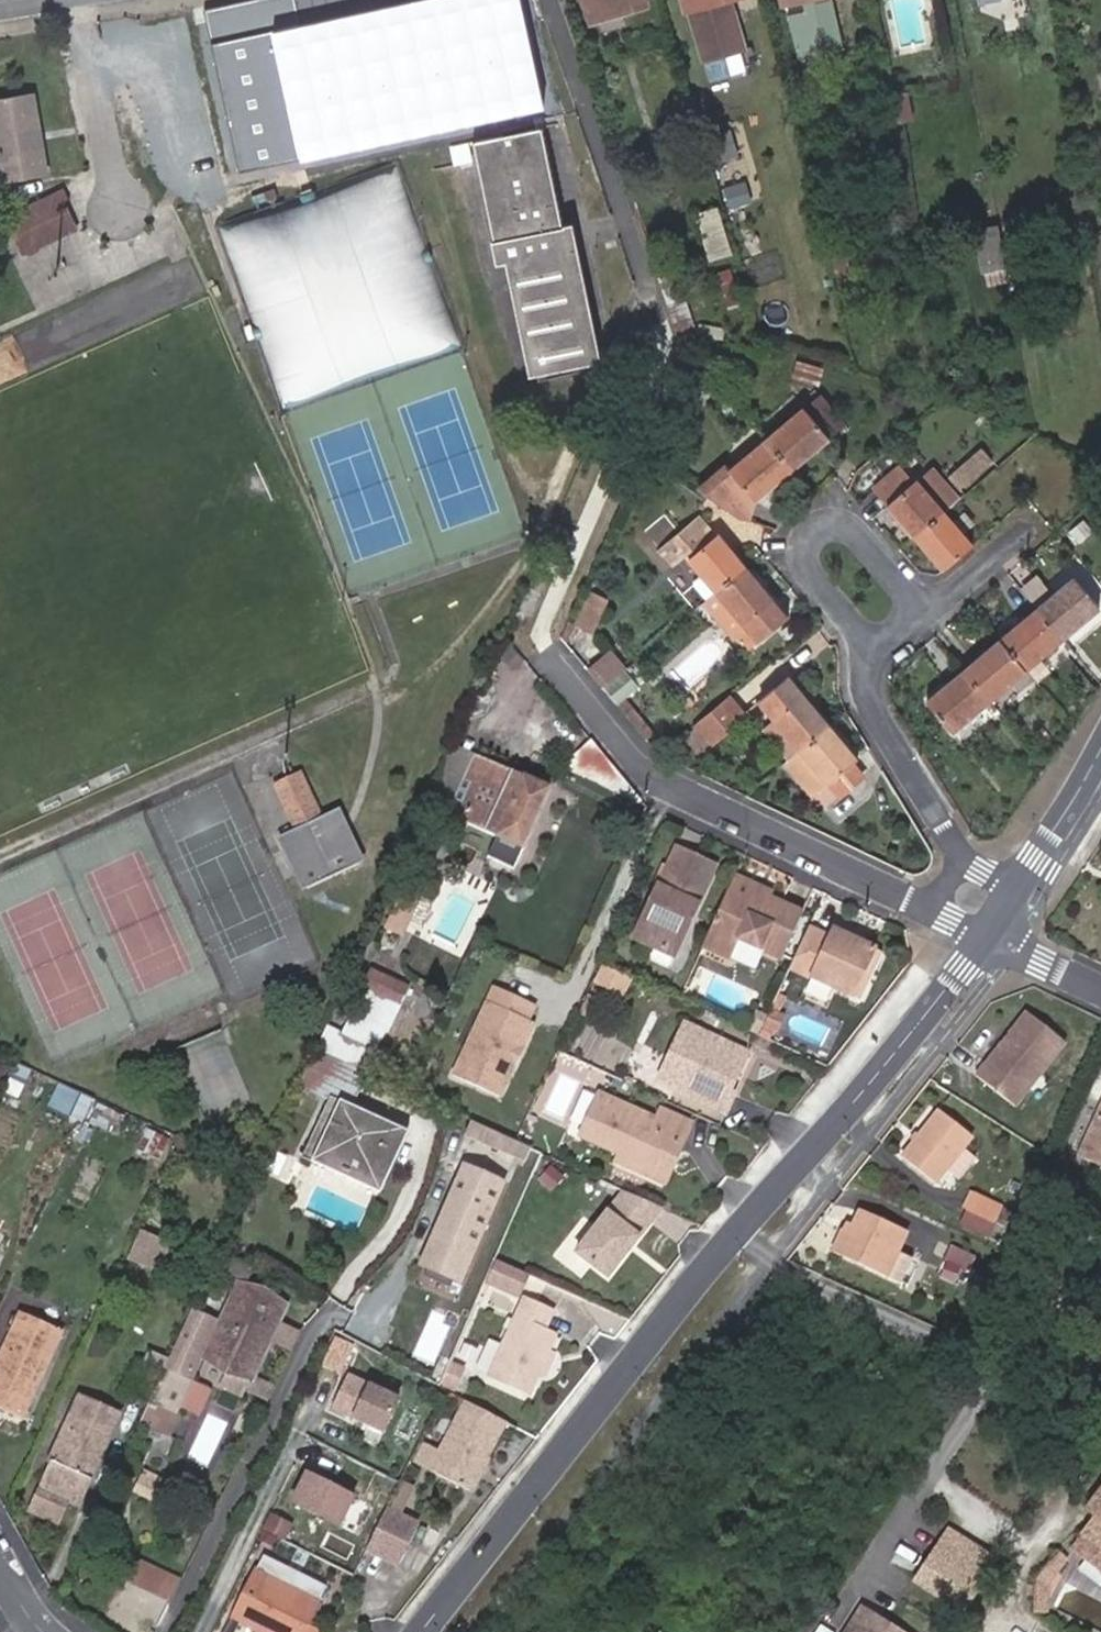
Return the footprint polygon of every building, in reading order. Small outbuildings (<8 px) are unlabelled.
[(203,10),(237,173),(546,109),(524,0),(251,0),(203,10)] [(589,22),(645,4),(644,0),(582,0),(589,22)] [(685,11),(687,11),(701,62),(743,49),(729,0),(682,0),(685,11)] [(785,8),(793,51),(838,42),(829,0),(826,0),(785,8)] [(909,92),(889,96),(895,122),(914,118),(909,92)] [(0,102),(0,152),(5,179),(45,172),(33,96),(0,102)] [(1095,110),(1081,113),(1083,132),(1098,129),(1095,110)] [(601,361),(572,225),(560,228),(556,229),(551,208),(556,207),(540,128),(474,143),(498,263),(506,262),(531,376),(601,361)] [(733,152),(727,129),(705,136),(731,222),(749,217),(732,153),(733,152)] [(397,163),(218,227),(282,409),(462,346),(397,163)] [(8,218),(0,221),(0,230),(11,225),(23,252),(75,228),(63,201),(66,199),(63,192),(8,218)] [(717,213),(701,219),(713,260),(730,255),(717,213)] [(1004,269),(997,232),(976,235),(982,273),(1004,269)] [(985,286),(1006,282),(1004,269),(982,273),(985,286)] [(730,270),(719,273),(729,309),(741,305),(730,270)] [(673,330),(681,331),(694,334),(683,298),(664,304),(673,330)] [(696,335),(723,342),(726,329),(699,322),(696,335)] [(824,369),(800,362),(794,383),(819,389),(824,369)] [(757,426),(767,438),(792,467),(827,437),(791,396),(757,426)] [(727,461),(696,489),(734,517),(748,520),(758,496),(792,467),(767,438),(734,468),(727,461)] [(965,497),(999,467),(981,446),(947,475),(965,497)] [(875,489),(917,538),(947,512),(954,506),(927,473),(915,483),(901,466),(875,489)] [(1089,482),(1100,494),(1100,476),(1099,473),(1089,482)] [(947,512),(917,538),(930,553),(934,549),(937,554),(933,557),(943,569),(974,542),(947,512)] [(718,592),(745,568),(720,536),(717,539),(699,518),(662,550),(672,563),(684,552),(718,592)] [(787,616),(745,568),(718,592),(759,639),(787,616)] [(1074,578),(1038,609),(1062,637),(1098,606),(1074,578)] [(589,590),(577,616),(595,625),(606,598),(589,590)] [(718,592),(706,602),(747,649),(759,639),(718,592)] [(1062,637),(1038,609),(1001,640),(1025,669),(1062,637)] [(1025,669),(1001,640),(966,670),(990,699),(1025,669)] [(625,669),(627,668),(614,652),(591,671),(604,687),(625,669)] [(640,686),(625,669),(604,687),(619,704),(640,686)] [(990,699),(966,670),(930,701),(954,730),(990,699)] [(829,724),(789,678),(761,702),(775,719),(800,749),(829,724)] [(731,694),(694,725),(709,744),(746,713),(731,694)] [(762,730),(787,760),(800,749),(775,719),(762,730)] [(843,741),(829,724),(784,762),(835,822),(873,789),(862,777),(865,775),(839,744),(843,741)] [(709,744),(694,725),(683,734),(699,753),(709,744)] [(640,801),(590,742),(564,769),(638,805),(640,801)] [(446,816),(475,754),(457,745),(428,807),(446,816)] [(475,754),(446,816),(497,840),(489,859),(513,870),(551,789),(475,754)] [(323,817),(303,772),(275,784),(296,829),(283,835),(307,890),(361,866),(336,811),(323,817)] [(717,867),(678,849),(636,939),(676,957),(692,921),(685,918),(689,909),(696,912),(717,867)] [(759,896),(737,886),(705,956),(734,969),(742,950),(781,968),(802,922),(771,908),(756,901),(759,896)] [(401,934),(418,898),(404,891),(387,927),(401,934)] [(773,902),(759,896),(756,901),(771,908),(773,902)] [(855,950),(859,941),(836,930),(811,987),(831,996),(854,1006),(875,959),(862,953),(855,950)] [(866,943),(859,941),(855,950),(862,953),(866,943)] [(627,996),(634,979),(608,968),(601,984),(627,996)] [(351,1017),(383,1032),(387,1034),(389,1030),(399,1034),(410,1012),(400,1007),(408,988),(373,971),(351,1017)] [(824,1011),(831,996),(811,987),(805,1002),(824,1011)] [(540,1010),(499,991),(487,1018),(490,1027),(481,1048),(472,1052),(459,1081),(505,1102),(520,1071),(518,1066),(524,1055),(528,1053),(539,1028),(534,1026),(540,1010)] [(424,997),(419,995),(414,1006),(418,1008),(418,1017),(423,1019),(430,1012),(434,1003),(434,995),(429,993),(424,997)] [(782,1012),(789,997),(784,995),(777,1010),(782,1012)] [(596,1020),(604,1002),(594,998),(586,1016),(596,1020)] [(783,1030),(789,1015),(782,1012),(777,1010),(771,1025),(783,1030)] [(769,1015),(758,1011),(751,1028),(762,1033),(769,1015)] [(351,1017),(343,1034),(376,1049),(383,1032),(351,1017)] [(755,1054),(682,1022),(655,1084),(728,1116),(755,1054)] [(1055,1055),(1018,1025),(974,1079),(1011,1109),(1055,1055)] [(329,1027),(318,1050),(320,1052),(321,1052),(365,1072),(376,1049),(343,1034),(329,1027)] [(220,1034),(177,1052),(203,1120),(248,1101),(220,1034)] [(365,1072),(321,1052),(304,1089),(341,1107),(316,1163),(379,1191),(404,1135),(348,1110),(365,1072)] [(91,1102),(58,1087),(48,1108),(82,1123),(91,1102)] [(617,1163),(662,1183),(678,1144),(684,1147),(694,1124),(662,1111),(657,1120),(600,1094),(581,1136),(621,1154),(617,1163)] [(125,1117),(97,1104),(88,1123),(116,1137),(125,1117)] [(1078,1160),(1100,1169),(1100,1109),(1078,1160)] [(941,1111),(903,1159),(936,1185),(949,1170),(961,1180),(979,1159),(966,1149),(975,1137),(941,1111)] [(519,1158),(524,1141),(465,1125),(460,1142),(519,1158)] [(173,1141),(151,1131),(140,1154),(162,1164),(173,1141)] [(678,1144),(662,1183),(667,1185),(684,1147),(678,1144)] [(507,1184),(460,1164),(415,1269),(461,1289),(507,1184)] [(1004,1206),(976,1193),(968,1211),(995,1225),(1004,1206)] [(662,1212),(626,1195),(579,1253),(609,1277),(662,1212)] [(844,1232),(836,1254),(903,1284),(913,1258),(898,1252),(907,1230),(864,1210),(856,1226),(852,1235),(844,1232)] [(995,1225),(968,1211),(959,1228),(987,1242),(995,1225)] [(848,1223),(844,1232),(852,1235),(856,1226),(848,1223)] [(170,1250),(143,1237),(134,1256),(162,1269),(170,1250)] [(253,1268),(227,1257),(219,1273),(245,1286),(253,1268)] [(512,1308),(525,1272),(491,1259),(477,1295),(512,1308)] [(955,1280),(961,1265),(949,1260),(943,1275),(955,1280)] [(278,1323),(285,1308),(238,1286),(205,1356),(203,1359),(232,1372),(223,1392),(242,1401),(245,1395),(270,1406),(277,1392),(252,1381),(269,1342),(294,1353),(303,1335),(278,1323)] [(554,1312),(525,1300),(490,1380),(529,1397),(538,1377),(549,1354),(557,1335),(546,1330),(554,1312)] [(20,1315),(10,1338),(20,1342),(30,1319),(20,1315)] [(10,1338),(0,1360),(0,1409),(22,1419),(61,1333),(30,1319),(20,1342),(10,1338)] [(151,1402),(150,1404),(175,1416),(203,1359),(205,1356),(178,1343),(165,1372),(158,1386),(151,1402)] [(557,1358),(549,1354),(538,1377),(546,1381),(557,1358)] [(158,1386),(165,1372),(137,1359),(123,1389),(151,1402),(158,1386)] [(385,1432),(399,1399),(348,1377),(334,1410),(385,1432)] [(77,1506),(119,1416),(80,1398),(50,1460),(55,1463),(43,1490),(45,1491),(39,1505),(62,1516),(69,1502),(77,1506)] [(508,1425),(470,1404),(440,1459),(431,1475),(470,1496),(508,1425)] [(431,1475),(440,1459),(426,1451),(417,1468),(431,1475)] [(166,1475),(150,1467),(138,1493),(154,1501),(166,1475)] [(354,1499),(306,1475),(291,1505),(339,1529),(354,1499)] [(1087,1511),(1096,1518),(1071,1549),(1100,1573),(1100,1493),(1087,1511)] [(417,1529),(386,1513),(366,1551),(398,1568),(417,1529)] [(292,1526),(273,1516),(264,1530),(284,1540),(292,1526)] [(999,1560),(949,1528),(912,1587),(962,1618),(999,1560)] [(1067,1559),(1057,1552),(1036,1578),(1036,1611),(1048,1612),(1049,1582),(1067,1559)] [(182,1584),(142,1565),(132,1585),(172,1604),(182,1584)] [(256,1568),(253,1573),(271,1581),(274,1577),(256,1568)] [(225,1631),(233,1631),(238,1622),(258,1631),(320,1631),(308,1626),(326,1589),(304,1578),(299,1589),(274,1577),(271,1581),(253,1573),(225,1631)] [(1066,1584),(1054,1607),(1100,1630),(1100,1602),(1066,1584)] [(860,1606),(844,1631),(900,1631),(860,1606)]
